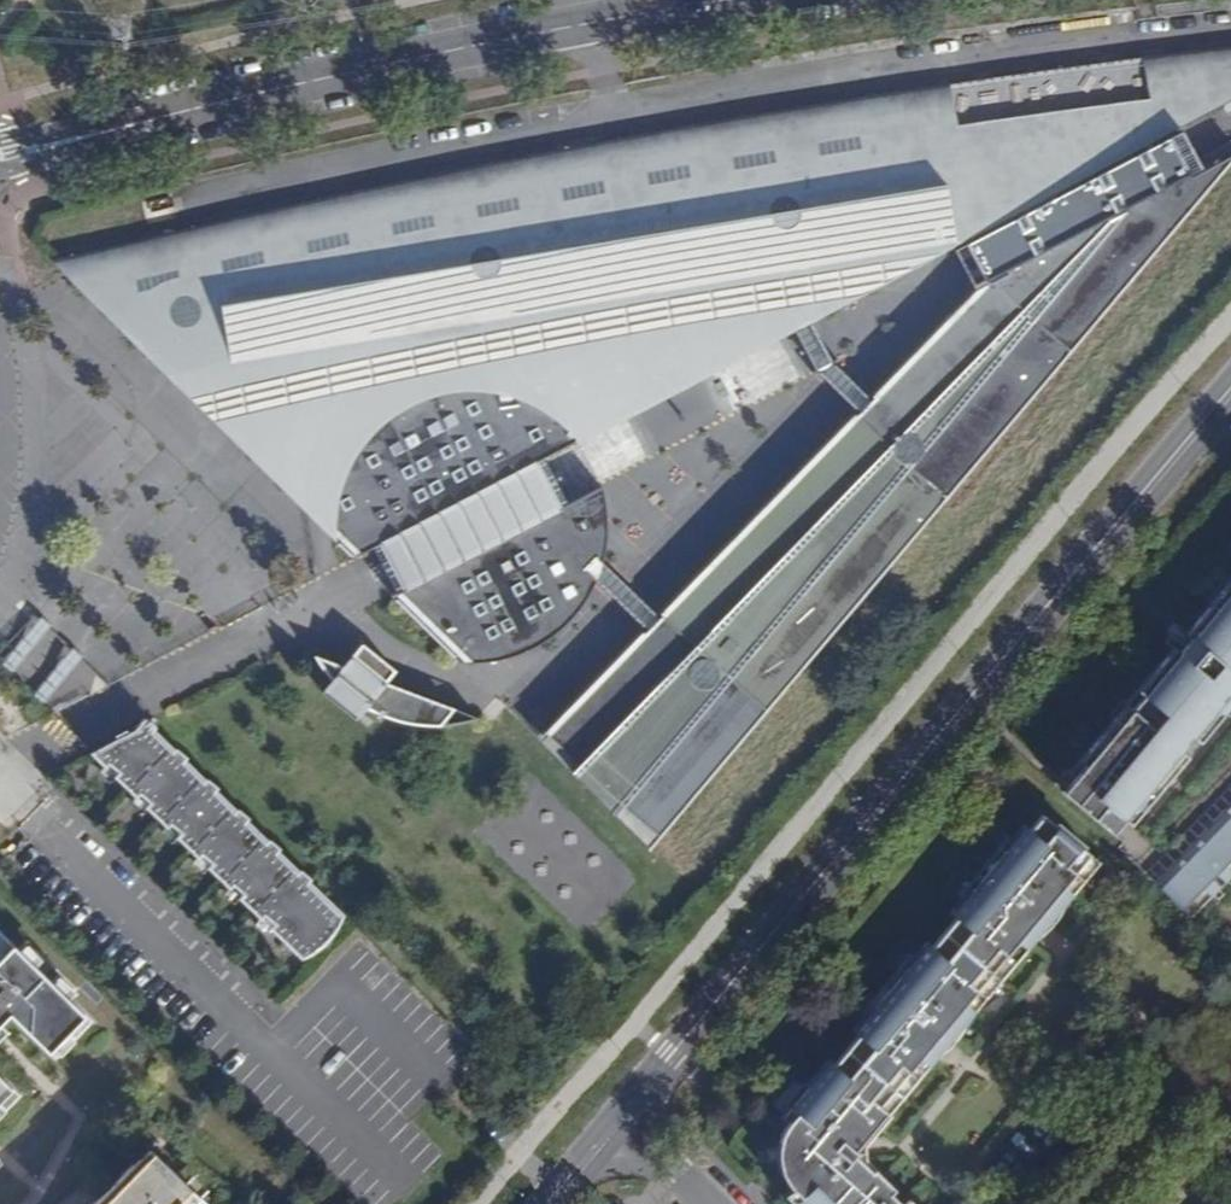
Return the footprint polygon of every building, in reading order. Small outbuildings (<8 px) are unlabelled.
[(178,373),(317,349),(518,316),(728,281),(956,243),(1048,194),(1190,121),(1230,99),(1230,61),(1108,76),(1051,84),(840,114),(667,144),(567,163),(458,183),(283,221),(72,270),(178,373)] [(1213,166),(1190,121),(1048,194),(956,243),(977,289),(1082,234),(1152,198),(1206,169),(1213,166)] [(650,847),(697,792),(773,701),(852,609),(924,523),(997,438),(1076,344),(1142,267),(1150,258),(1230,162),(1230,156),(1213,166),(1206,169),(1152,198),(1082,234),(977,289),(906,362),(842,427),(792,478),(746,525),(653,620),(544,731),(578,764),(571,771),(572,772),(579,765),(620,805),(614,813),(615,814),(622,805),(658,835),(648,847),(650,847)] [(578,441),(956,243),(728,281),(518,316),(178,373),(333,521),(334,511),(337,492),(340,481),(346,465),(356,449),(368,433),(376,425),(389,414),(399,408),(409,402),(425,395),(441,391),(460,388),(474,388),(486,388),(498,391),(500,405),(516,403),(514,396),(524,399),(537,405),(556,418),(570,431),(578,441)] [(558,487),(552,475),(543,458),(578,441),(570,431),(556,418),(537,405),(524,399),(514,396),(516,403),(500,405),(498,391),(486,388),(474,388),(460,388),(441,391),(425,395),(409,402),(399,408),(389,414),(376,425),(368,433),(356,449),(346,465),(340,481),(337,492),(334,511),(333,521),(333,527),(334,539),(335,540),(335,534),(355,555),(351,557),(353,558),(373,547),(381,564),(388,576),(396,592),(391,595),(392,597),(396,594),(464,661),(459,661),(460,662),(472,663),(496,660),(501,659),(518,654),(536,646),(555,633),(568,622),(580,607),(589,593),(596,580),(585,569),(596,558),(602,563),(606,544),(607,534),(607,513),(606,503),(601,485),(567,503),(558,487)] [(559,471),(552,475),(558,487),(565,483),(559,471)] [(388,576),(381,564),(375,567),(381,580),(388,576)] [(1228,594),(1222,590),(1187,631),(1178,625),(1164,643),(1172,649),(1126,704),(1132,709),(1121,722),(1115,717),(1069,772),(1089,790),(1088,792),(1110,811),(1112,809),(1125,820),(1136,807),(1142,811),(1178,769),(1171,764),(1194,737),(1202,743),(1230,706),(1230,695),(1230,694),(1230,692),(1230,590),(1228,594)] [(13,669),(51,625),(40,616),(2,659),(13,669)] [(361,643),(343,666),(314,655),(320,665),(331,680),(322,692),(356,719),(365,707),(390,719),(416,724),(432,725),(447,725),(463,722),(479,717),(386,682),(395,670),(361,643)] [(72,646),(36,692),(47,701),(83,656),(72,646)] [(326,908),(328,898),(309,880),(311,877),(300,869),(298,870),(278,849),(280,847),(267,839),(246,819),(248,817),(237,808),(236,809),(215,789),(218,787),(206,777),(205,779),(184,758),(186,756),(175,748),(174,749),(153,728),(155,726),(144,717),(135,729),(129,732),(127,729),(114,735),(116,739),(91,752),(287,944),(293,942),(301,939),(314,930),(323,918),(326,908)] [(1154,882),(1191,918),(1230,877),(1230,803),(1154,882)] [(890,1192),(894,1187),(874,1168),(872,1170),(855,1153),(857,1151),(854,1149),(870,1131),(872,1133),(889,1113),(882,1107),(909,1074),(917,1080),(987,996),(979,990),(1007,957),(1014,963),(1085,878),(1079,872),(1092,856),(1043,815),(1030,829),(1025,825),(951,913),(956,918),(932,947),(927,942),(853,1030),(858,1035),(834,1064),(829,1059),(789,1106),(797,1112),(788,1122),(783,1132),(779,1144),(778,1157),(781,1168),(784,1177),(793,1189),(801,1196),(795,1203),(796,1203),(903,1203),(890,1192)] [(1099,862),(1092,856),(1079,872),(1085,878),(1099,862)] [(91,1013),(0,929),(0,1028),(12,1015),(54,1053),(91,1013)] [(979,990),(987,996),(1014,963),(1007,957),(979,990)] [(17,1089),(0,1073),(0,1107),(17,1089)] [(882,1107),(889,1113),(917,1080),(909,1074),(882,1107)] [(200,1198),(149,1147),(93,1202),(94,1203),(194,1203),(200,1198)]
